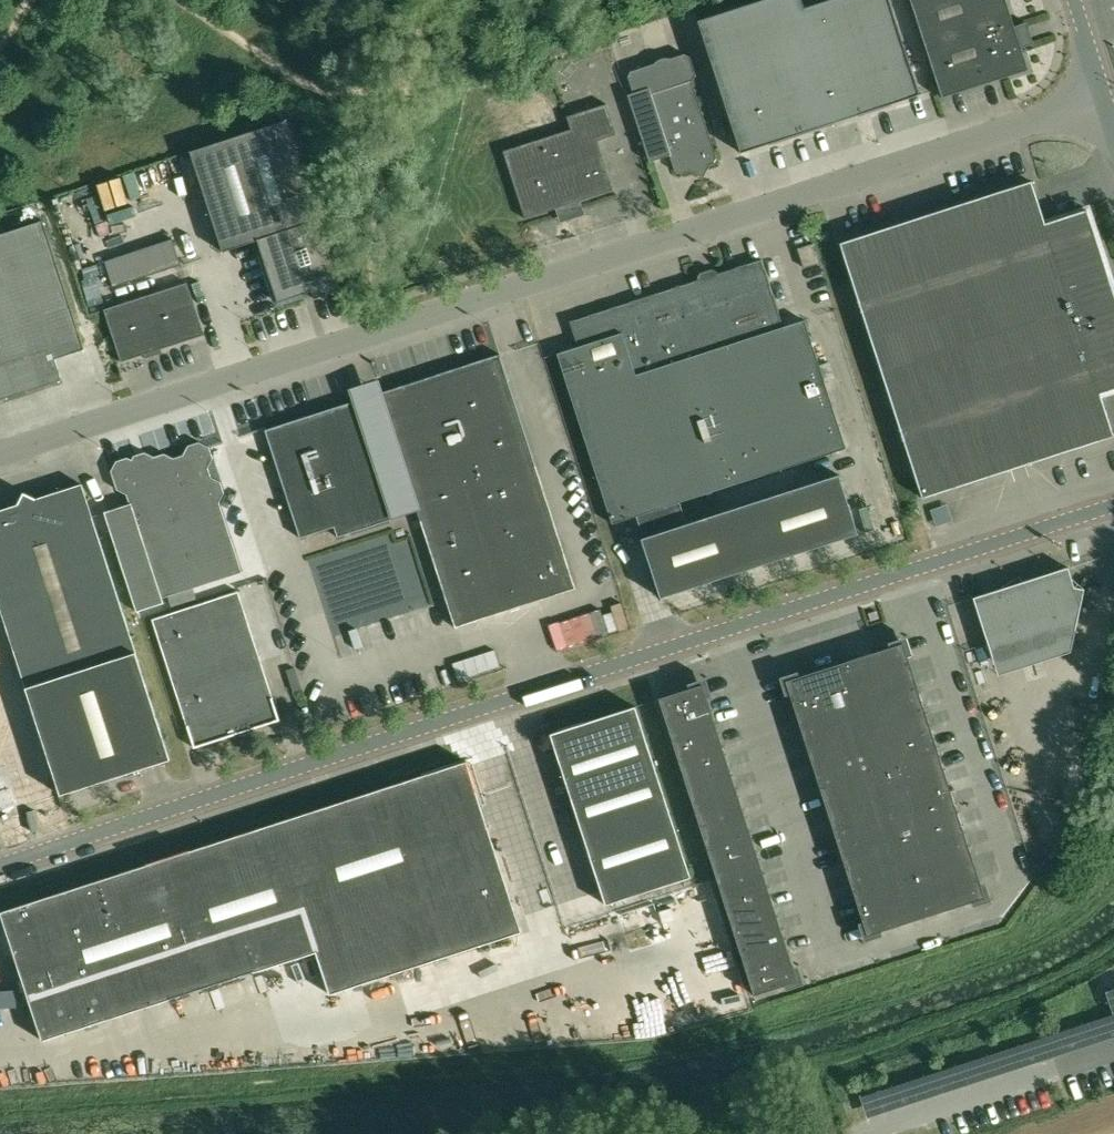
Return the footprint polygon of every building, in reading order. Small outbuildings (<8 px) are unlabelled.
[(697,21),(712,67),(741,158),(919,101),(917,94),(886,0),(827,0),(802,8),(799,0),(761,0),(697,21)] [(1005,77),(1029,70),(1006,0),(911,0),(942,98),(1005,77)] [(634,93),(629,94),(628,95),(650,162),(671,156),(676,171),(681,174),(692,171),(704,177),(711,164),(714,163),(717,158),(692,81),(694,81),(697,75),(696,72),(691,57),(685,54),(671,58),(668,57),(656,61),(655,64),(631,71),(629,77),(634,93)] [(487,170),(465,180),(480,225),(636,169),(604,84),(472,127),(487,170)] [(191,152),(193,158),(223,252),(259,240),(279,302),(314,291),(317,297),(342,289),(287,121),(191,152)] [(840,243),(923,498),(1113,436),(1113,435),(1101,394),(1113,389),(1113,291),(1088,210),(1046,223),(1032,181),(840,243)] [(115,187),(116,206),(139,204),(137,185),(115,187)] [(104,206),(70,216),(86,267),(102,262),(99,251),(106,249),(98,221),(108,218),(104,206)] [(63,380),(56,359),(85,349),(44,220),(0,235),(0,400),(63,380)] [(804,268),(819,264),(821,263),(814,243),(798,249),(804,268)] [(613,524),(637,516),(644,538),(642,538),(661,598),(858,533),(839,474),(705,518),(701,505),(683,511),(680,502),(847,448),(825,381),(835,378),(830,361),(819,364),(805,320),(784,327),(762,260),(571,322),(579,346),(558,353),(613,524)] [(99,268),(87,270),(93,298),(105,295),(99,268)] [(105,310),(122,362),(146,354),(147,356),(161,352),(160,349),(205,335),(188,283),(105,310)] [(380,393),(383,402),(358,410),(355,401),(265,431),(300,538),(335,527),(338,537),(395,519),(392,509),(415,501),(456,627),(576,588),(500,354),(380,393)] [(130,504),(105,512),(137,612),(165,603),(163,598),(242,573),(220,503),(225,493),(221,482),(211,477),(208,468),(213,458),(210,448),(210,447),(200,442),(189,446),(184,455),(174,458),(165,453),(154,457),(149,467),(149,468),(141,470),(138,463),(128,458),(117,461),(112,472),(118,490),(127,495),(130,504)] [(0,510),(0,606),(1,609),(51,763),(60,792),(171,756),(83,484),(37,498),(28,495),(22,497),(18,504),(0,510)] [(974,598),(986,637),(988,643),(998,675),(1071,651),(1081,606),(1085,589),(1075,587),(1069,567),(1019,583),(1016,579),(999,589),(974,598)] [(281,720),(274,698),(239,591),(153,619),(187,726),(195,748),(281,720)] [(871,621),(879,618),(876,610),(869,613),(871,621)] [(596,617),(578,625),(588,651),(606,643),(596,617)] [(907,637),(889,642),(890,647),(800,676),(798,671),(780,677),(786,695),(791,694),(864,921),(858,923),(864,941),(882,935),(881,930),(971,901),(973,906),(991,900),(986,882),(981,884),(907,655),(912,653),(907,637)] [(483,658),(487,674),(506,668),(502,653),(483,658)] [(798,966),(794,967),(707,697),(712,696),(706,678),(688,684),(689,688),(659,698),(755,994),(784,985),(785,990),(804,985),(798,966)] [(49,766),(24,686),(0,693),(0,782),(49,766)] [(691,877),(636,706),(551,734),(606,905),(691,877)] [(522,931),(467,761),(1,912),(43,1041),(254,971),(268,978),(264,985),(277,1026),(288,1031),(290,1025),(306,1033),(303,1039),(315,1045),(353,1032),(354,1032),(374,994),(369,981),(522,931)]
